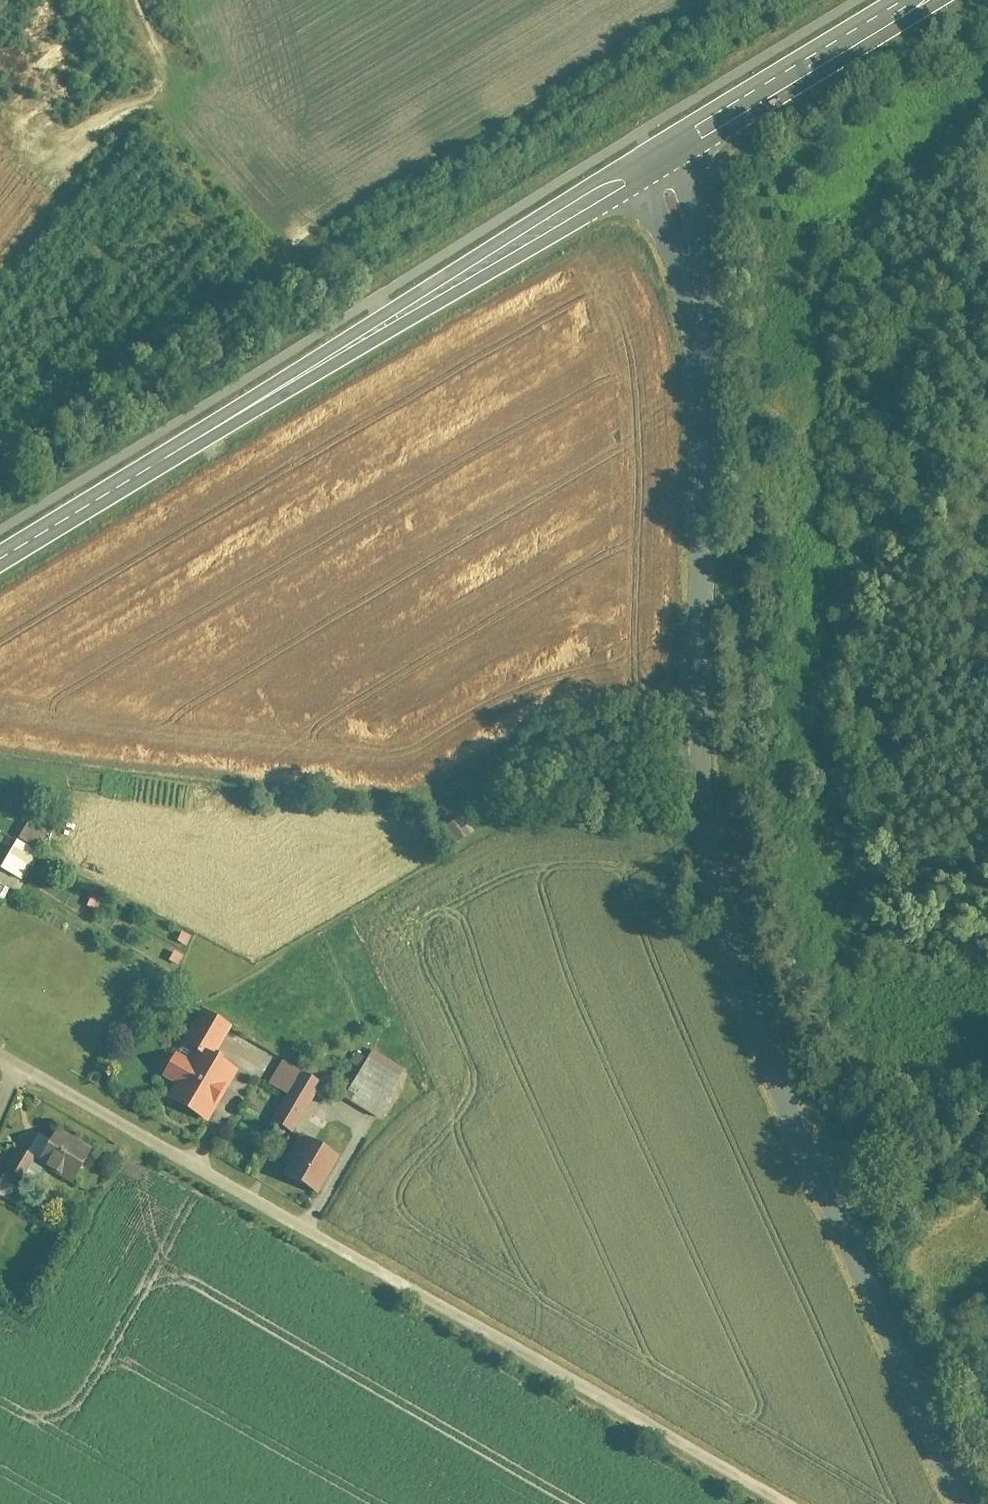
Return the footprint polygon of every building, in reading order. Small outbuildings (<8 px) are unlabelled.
[(52,824),(31,815),(19,841),(40,850),(52,824)] [(442,829),(452,849),(479,835),(469,815),(442,829)] [(0,872),(0,873),(19,884),(35,858),(15,846),(0,872)] [(42,868),(38,875),(48,881),(52,874),(42,868)] [(92,898),(86,907),(95,913),(102,904),(92,898)] [(182,935),(177,944),(188,949),(193,940),(182,935)] [(174,955),(169,965),(179,970),(184,960),(174,955)] [(198,1014),(177,1051),(193,1060),(186,1071),(166,1060),(155,1080),(174,1091),(167,1103),(208,1126),(238,1074),(214,1061),(231,1033),(198,1014)] [(367,1061),(342,1103),(376,1123),(401,1081),(367,1061)] [(298,1080),(271,1129),(294,1141),(321,1092),(298,1080)] [(54,1134),(35,1167),(75,1189),(93,1156),(54,1134)] [(307,1138),(284,1170),(321,1195),(343,1163),(307,1138)]
